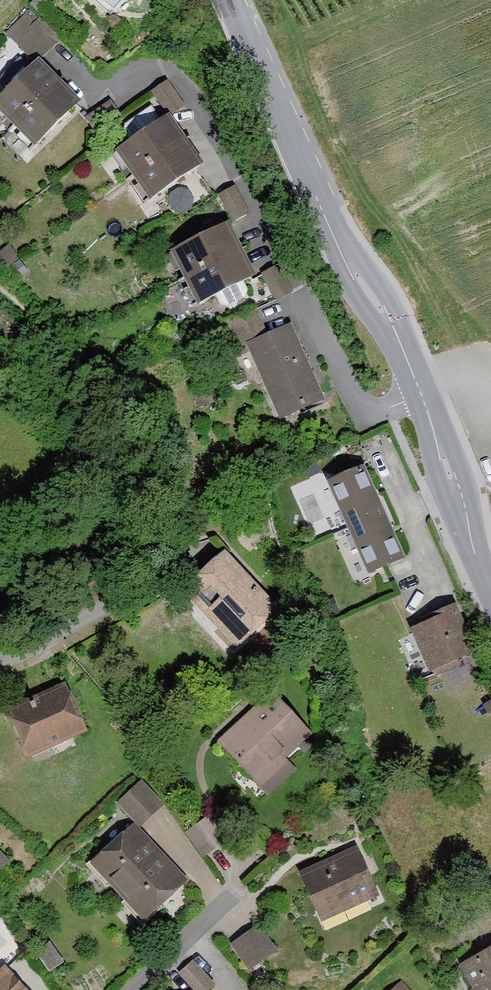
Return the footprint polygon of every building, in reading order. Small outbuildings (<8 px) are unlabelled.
[(50,47),(26,27),(10,45),(34,64),(50,47)] [(34,64),(0,94),(0,125),(26,154),(75,110),(34,64)] [(173,77),(156,84),(168,111),(185,105),(173,77)] [(169,118),(110,155),(143,206),(201,168),(169,118)] [(233,219),(251,211),(238,182),(220,191),(233,219)] [(233,225),(165,257),(192,313),(259,281),(233,225)] [(251,312),(217,326),(232,362),(244,357),(272,423),(319,404),(289,330),(263,341),(251,312)] [(364,464),(327,480),(368,573),(405,558),(364,464)] [(280,607),(218,546),(176,589),(238,650),(280,607)] [(456,602),(405,625),(425,671),(476,648),(456,602)] [(64,680),(3,705),(24,756),(84,731),(64,680)] [(268,691),(212,742),(256,790),(312,739),(268,691)] [(127,815),(81,857),(138,919),(182,878),(136,828),(163,804),(138,777),(113,800),(127,815)] [(211,812),(188,830),(206,852),(229,834),(211,812)] [(356,847),(295,871),(315,920),(376,896),(356,847)] [(272,952),(250,923),(227,940),(249,969),(272,952)] [(455,958),(471,989),(490,989),(490,940),(455,958)] [(188,960),(174,974),(189,989),(201,989),(209,982),(188,960)] [(0,966),(0,989),(25,989),(0,966)] [(389,981),(381,989),(398,989),(389,981)]
